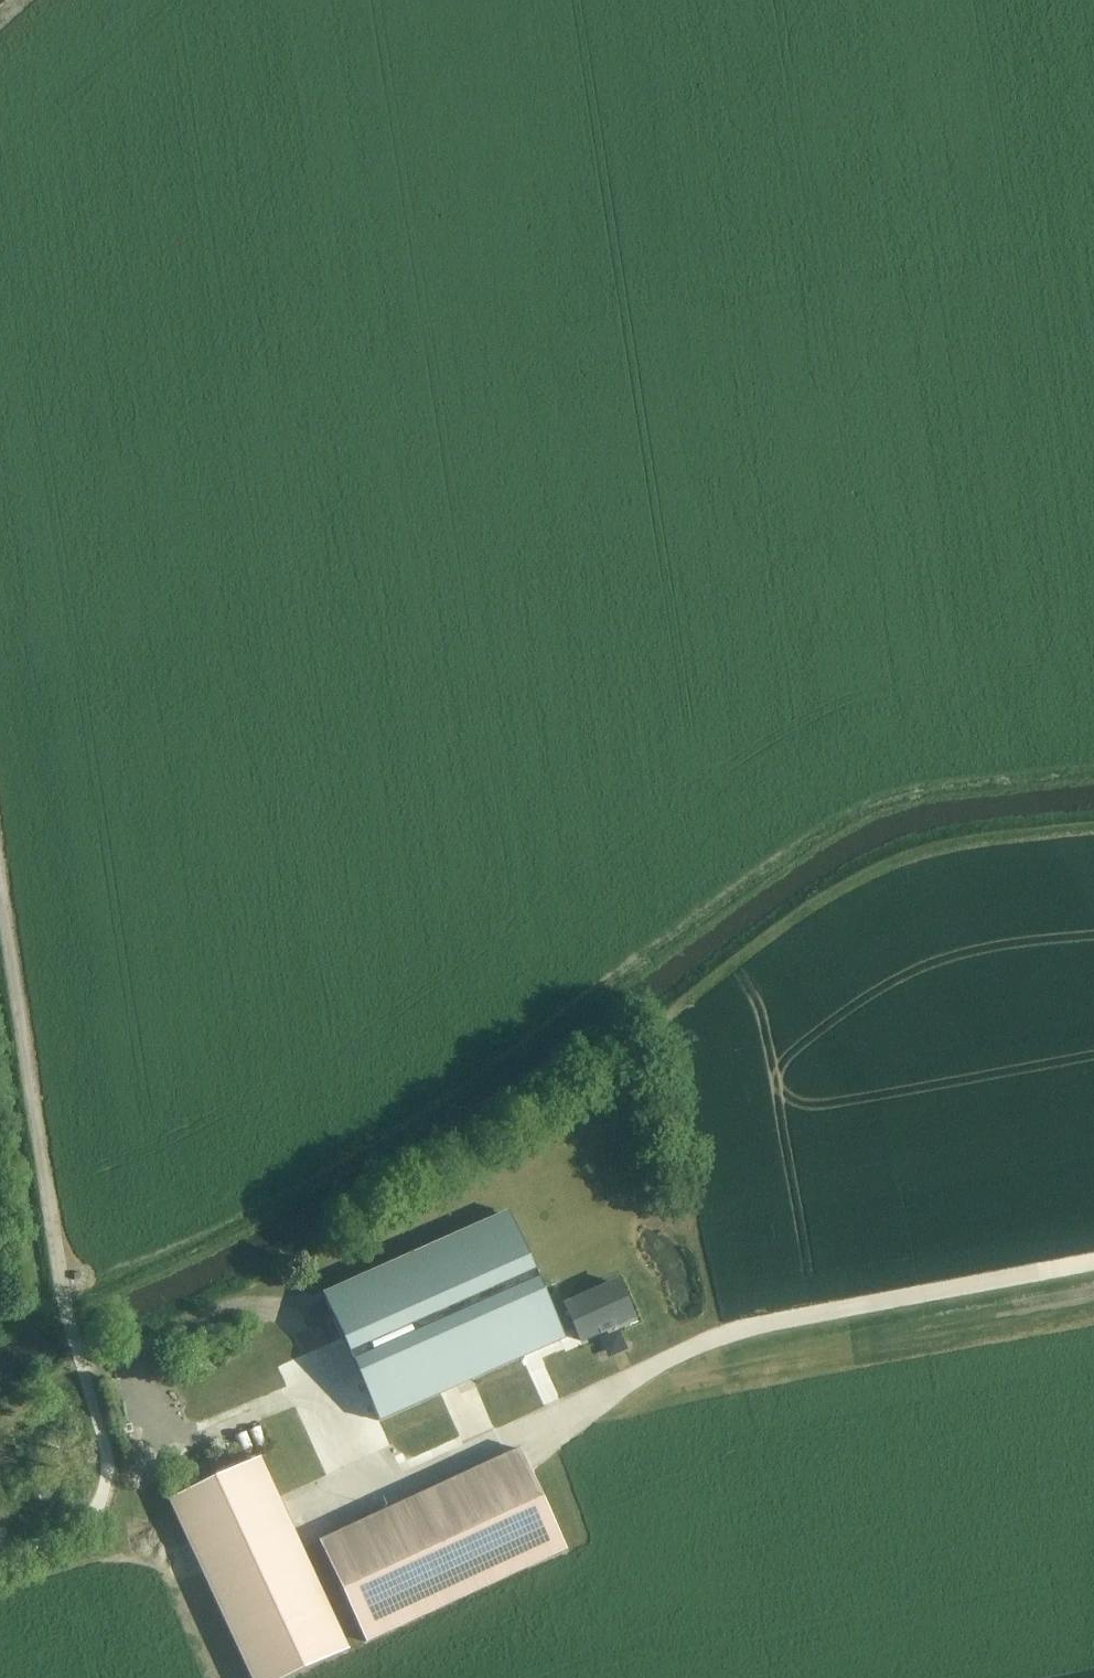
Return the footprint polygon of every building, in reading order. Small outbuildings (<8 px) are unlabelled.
[(508,1207),(320,1291),(380,1421),(566,1338),(563,1332),(574,1327),(580,1342),(638,1316),(620,1276),(560,1302),(564,1310),(556,1314),(508,1207)] [(315,1538),(360,1639),(561,1550),(516,1449),(315,1538)] [(172,1500),(255,1677),(293,1677),(347,1653),(257,1461),(172,1500)]
